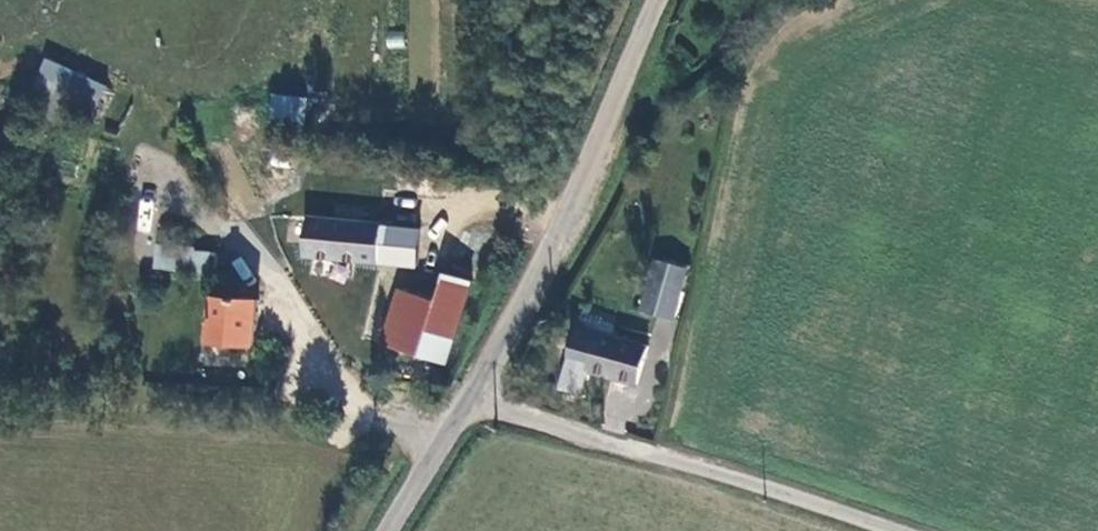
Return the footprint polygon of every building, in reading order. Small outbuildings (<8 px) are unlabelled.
[(106,85),(47,57),(31,90),(90,119),(106,85)] [(304,123),(306,97),(270,94),(268,119),(304,123)] [(285,253),(378,261),(380,222),(353,218),(354,199),(291,195),(290,206),(285,253)] [(419,226),(380,222),(378,261),(416,265),(419,226)] [(156,242),(151,268),(211,279),(216,252),(156,242)] [(691,270),(659,261),(645,313),(677,321),(691,270)] [(416,265),(392,342),(445,360),(471,278),(416,265)] [(217,296),(212,347),(261,351),(266,301),(217,296)] [(653,347),(583,327),(566,388),(585,393),(590,375),(634,387),(641,389),(653,347)]
